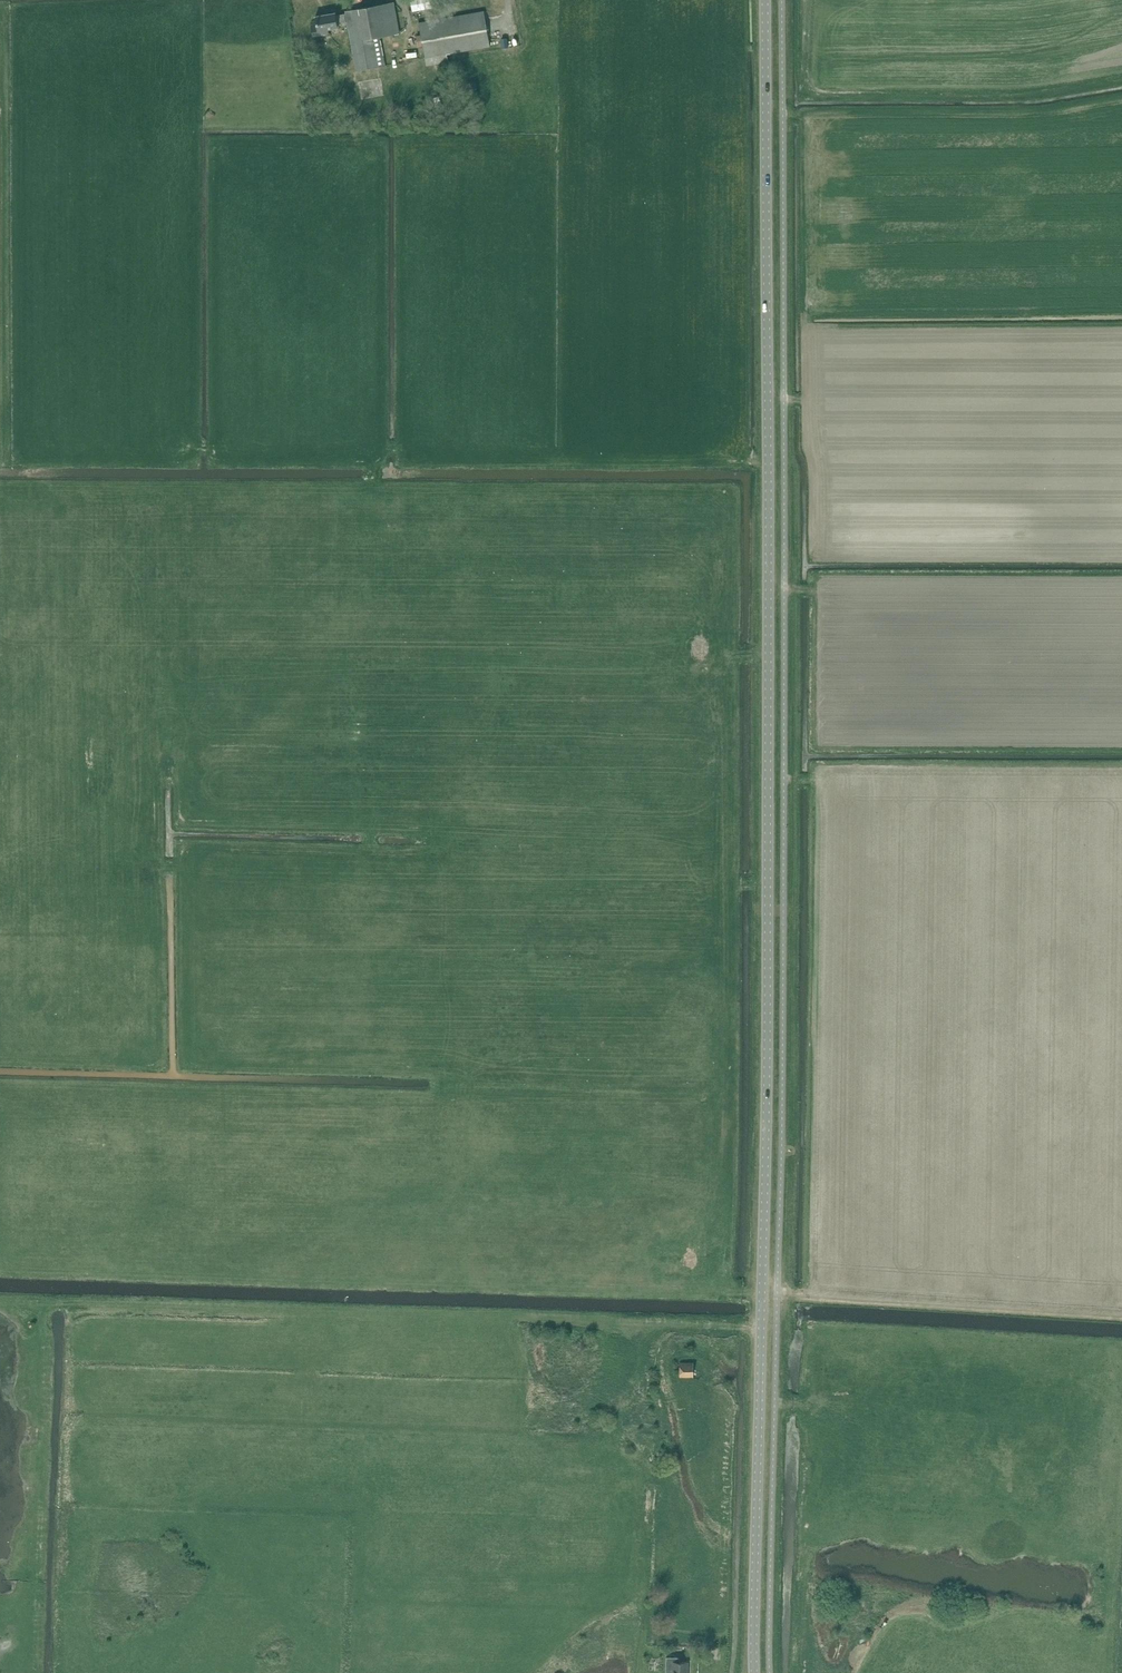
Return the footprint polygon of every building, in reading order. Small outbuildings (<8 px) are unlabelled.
[(413,13),(434,9),(433,0),(411,0),(413,13)] [(395,3),(346,11),(347,14),(348,22),(350,33),(351,38),(356,71),(379,67),(386,66),(381,35),(400,32),(395,3)] [(484,10),(420,22),(426,58),(491,47),(484,10)] [(348,22),(347,14),(337,15),(336,12),(317,15),(318,24),(312,25),(314,37),(331,34),(330,28),(339,27),(338,23),(348,22)] [(694,1363),(680,1363),(681,1377),(694,1377),(694,1363)] [(833,1410),(833,1421),(851,1420),(851,1409),(833,1410)] [(688,1662),(680,1661),(680,1657),(667,1656),(667,1657),(668,1657),(668,1656),(674,1657),(673,1672),(687,1672),(688,1662)]
